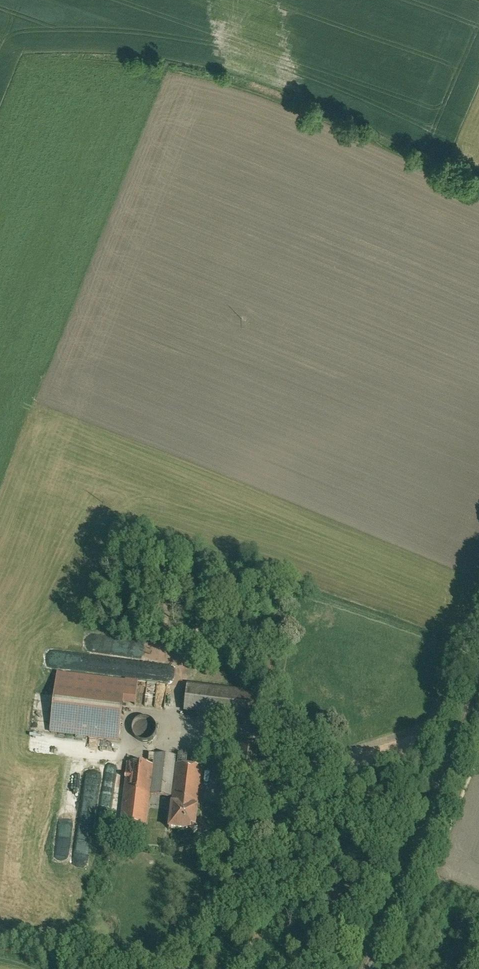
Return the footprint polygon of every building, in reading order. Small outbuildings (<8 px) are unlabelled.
[(87,676),(57,673),(55,696),(51,734),(119,741),(122,704),(146,707),(148,682),(87,676)] [(167,684),(148,682),(146,707),(164,708),(167,684)] [(246,691),(188,686),(185,714),(255,720),(258,693),(246,691)] [(155,724),(152,720),(147,717),(143,717),(138,718),(134,721),(132,726),(131,731),(132,735),(136,739),(140,742),(145,742),(150,741),(153,738),(156,733),(156,728),(155,724)] [(154,767),(151,796),(173,798),(176,764),(177,757),(155,754),(154,767)] [(72,758),(62,756),(61,764),(65,764),(71,765),(72,758)] [(151,796),(154,767),(128,764),(121,822),(135,823),(147,824),(151,796)] [(203,767),(176,764),(173,798),(172,803),(199,806),(203,767)] [(199,830),(198,828),(200,806),(199,806),(172,803),(170,803),(167,830),(190,832),(193,836),(199,830)] [(233,842),(218,833),(212,844),(226,853),(233,842)] [(265,947),(267,939),(255,935),(252,943),(265,947)]
